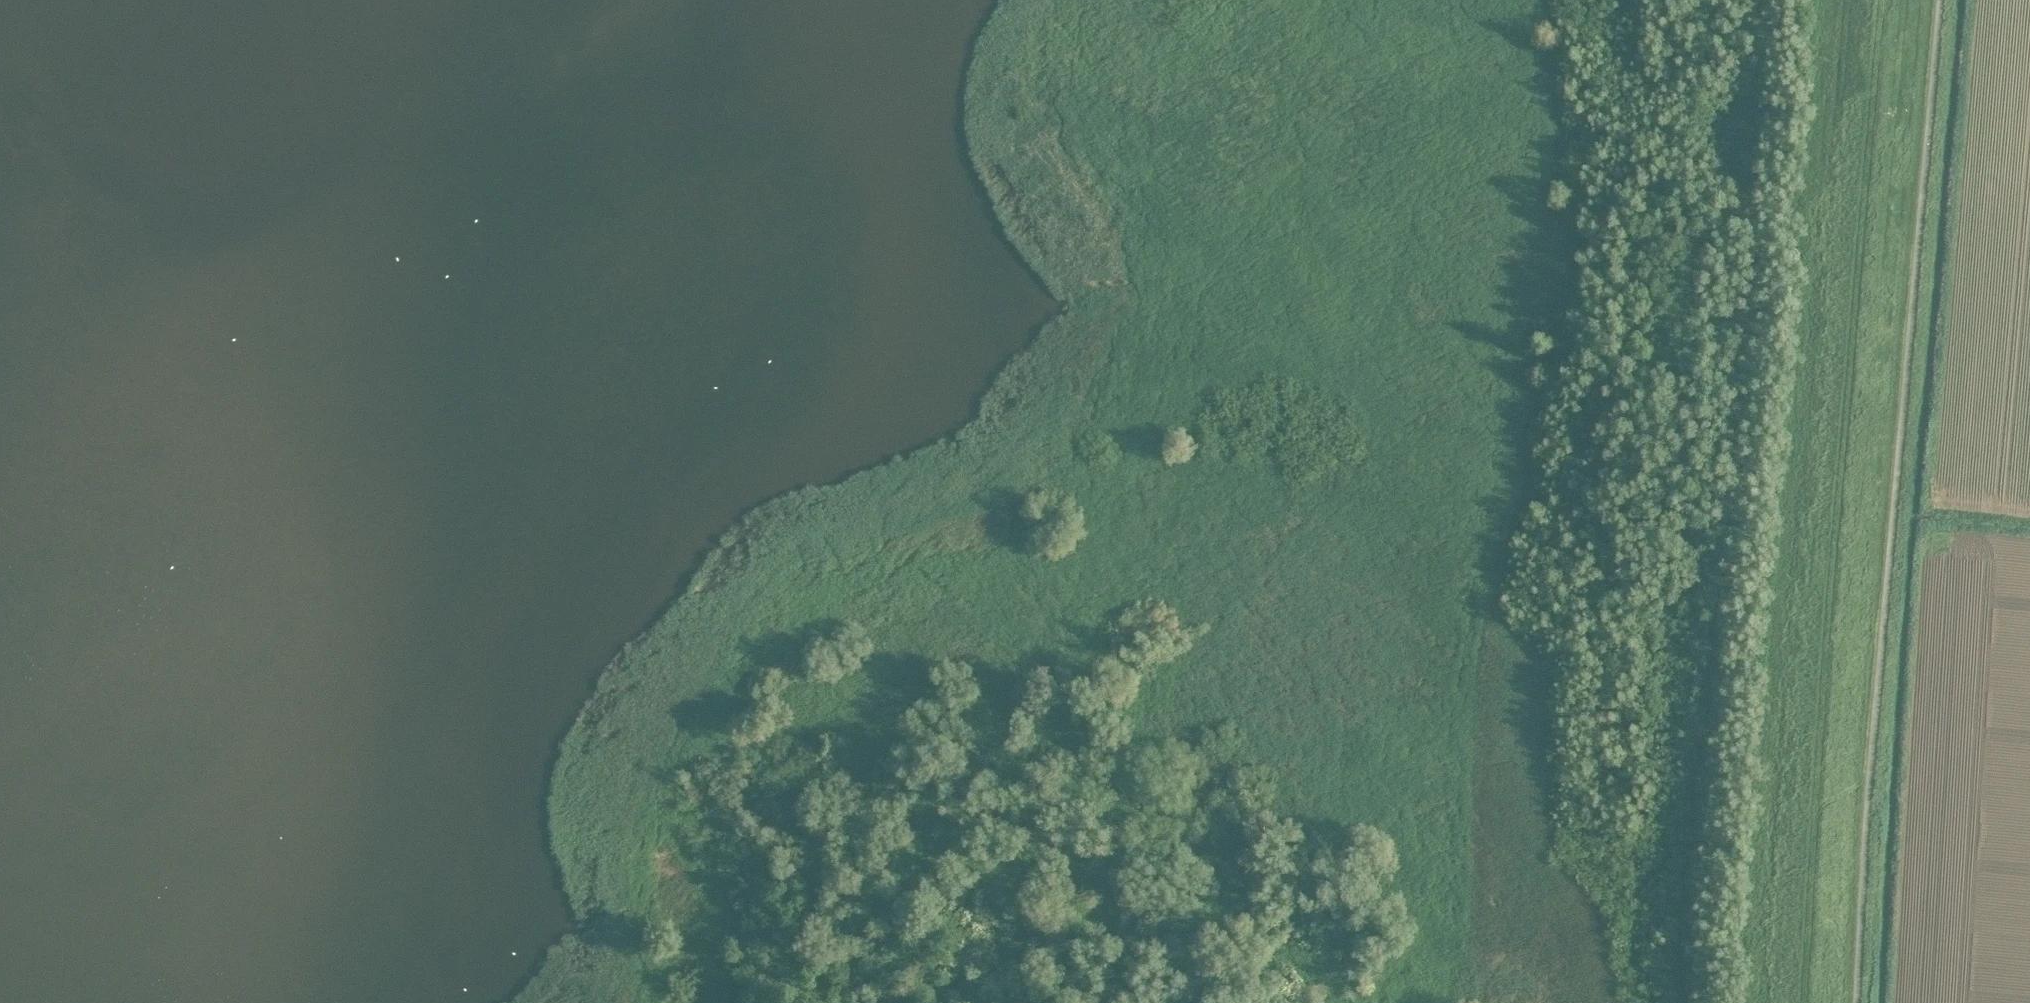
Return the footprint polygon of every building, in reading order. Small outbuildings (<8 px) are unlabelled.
[(1875,51),(1873,71),(1883,72),(1885,52),(1875,51)]
